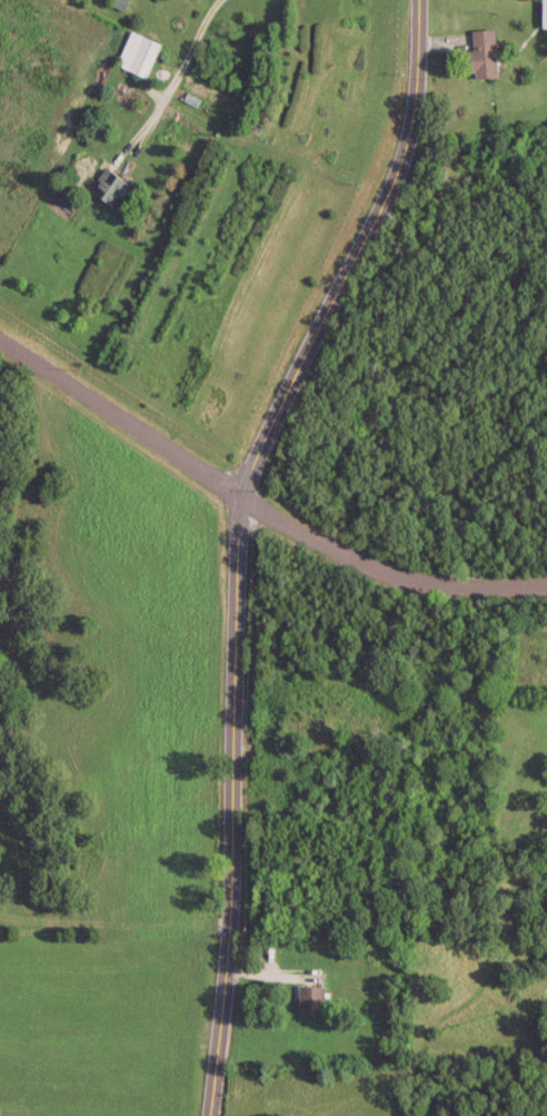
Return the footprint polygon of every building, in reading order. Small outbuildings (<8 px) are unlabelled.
[(107,2),(122,9),(126,0),(108,0),(107,2)] [(468,28),(468,76),(493,76),(493,28),(468,28)] [(144,75),(157,41),(128,29),(114,63),(144,75)] [(88,189),(110,205),(127,182),(104,166),(88,189)] [(296,985),(296,1012),(321,1012),(321,985),(296,985)]
